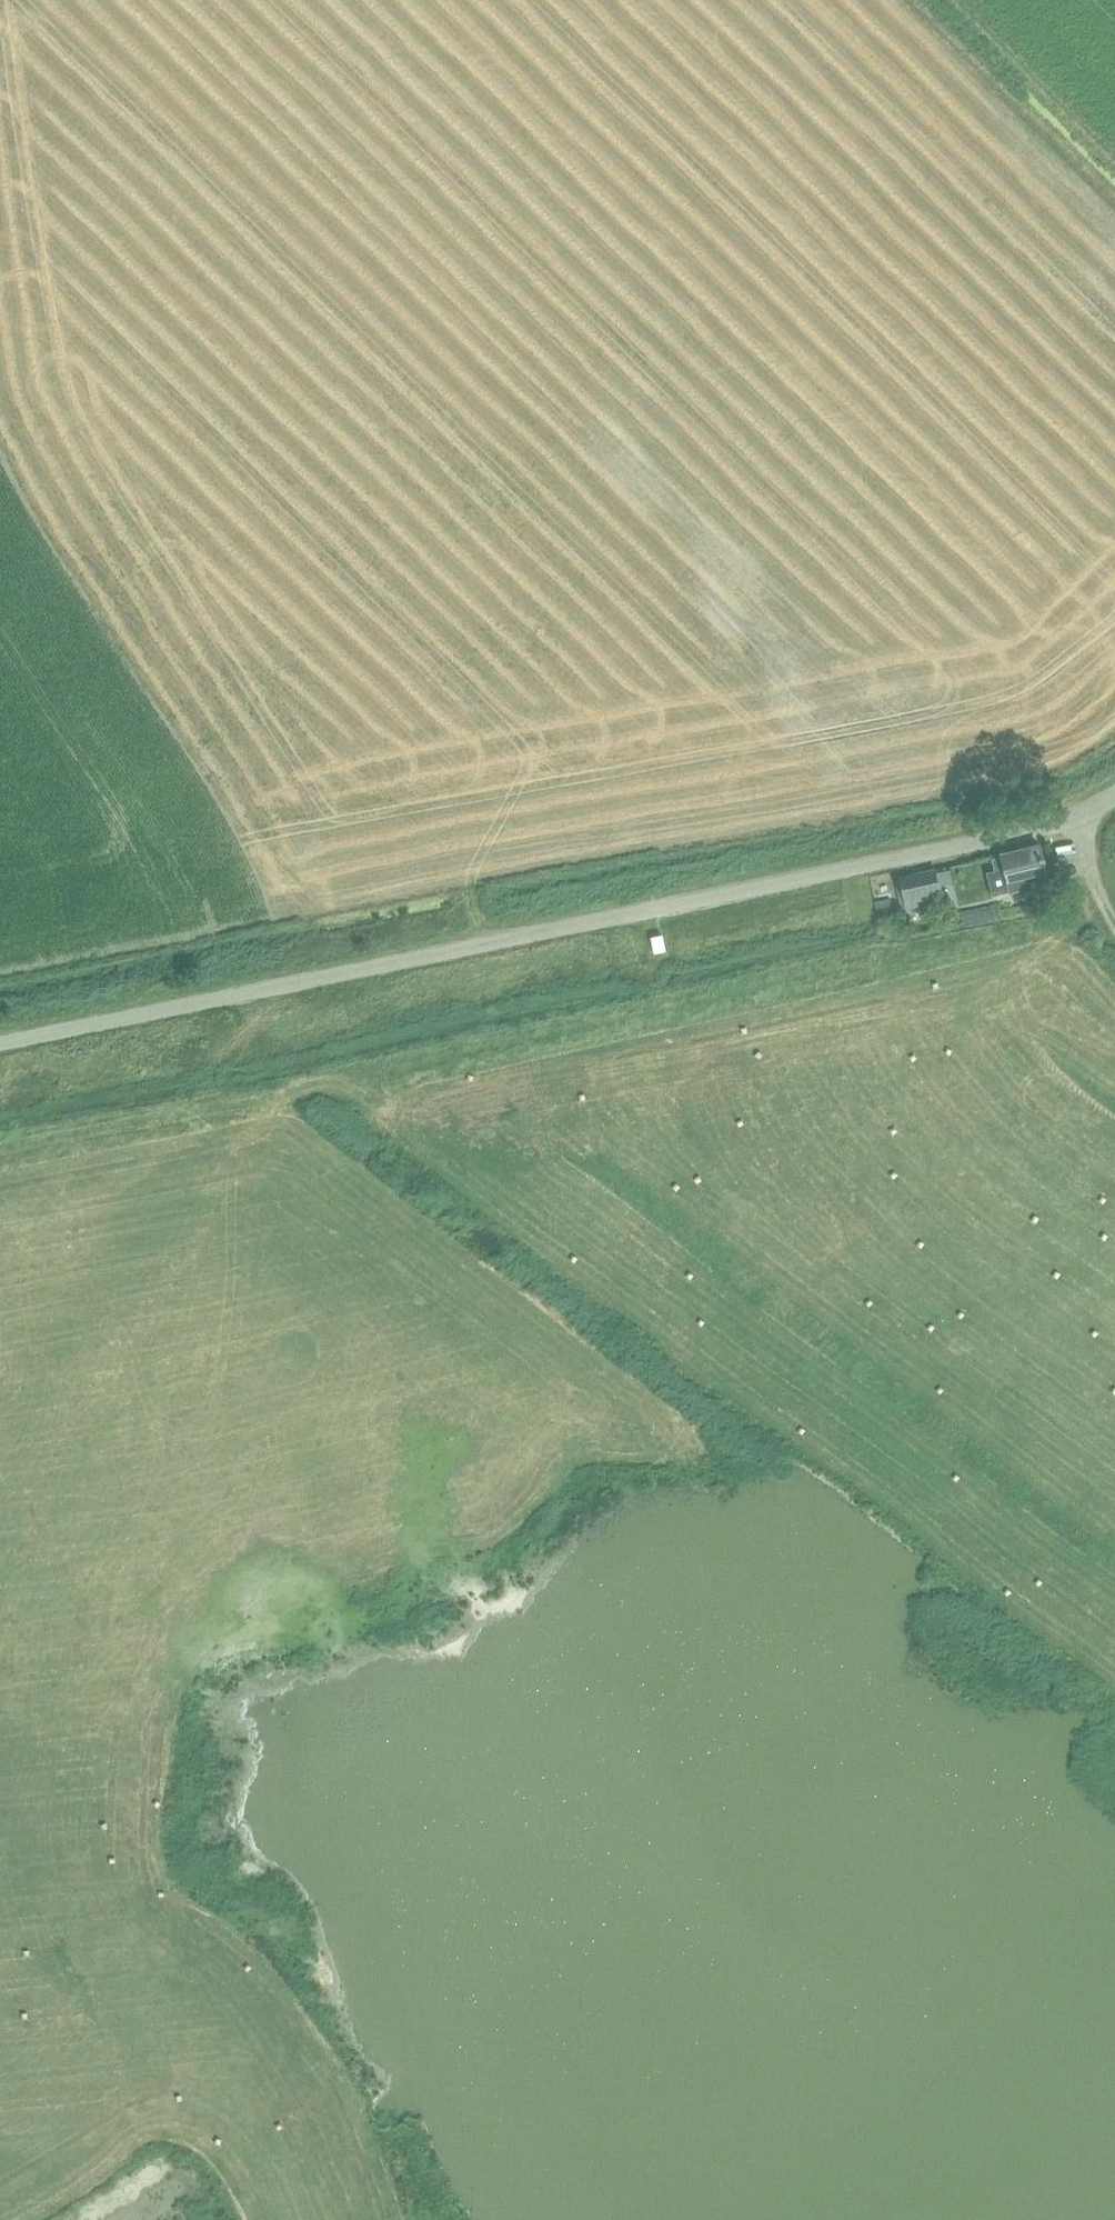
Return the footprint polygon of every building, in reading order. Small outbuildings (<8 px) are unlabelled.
[(1005,869),(988,874),(993,897),(1011,893),(1049,884),(1040,846),(1002,855),(1005,869)] [(936,870),(900,878),(907,910),(943,902),(936,870)] [(891,898),(875,901),(879,921),(895,918),(891,898)] [(657,937),(652,938),(654,949),(655,953),(659,953),(663,952),(666,951),(665,946),(664,942),(663,936),(661,937),(657,937)]
